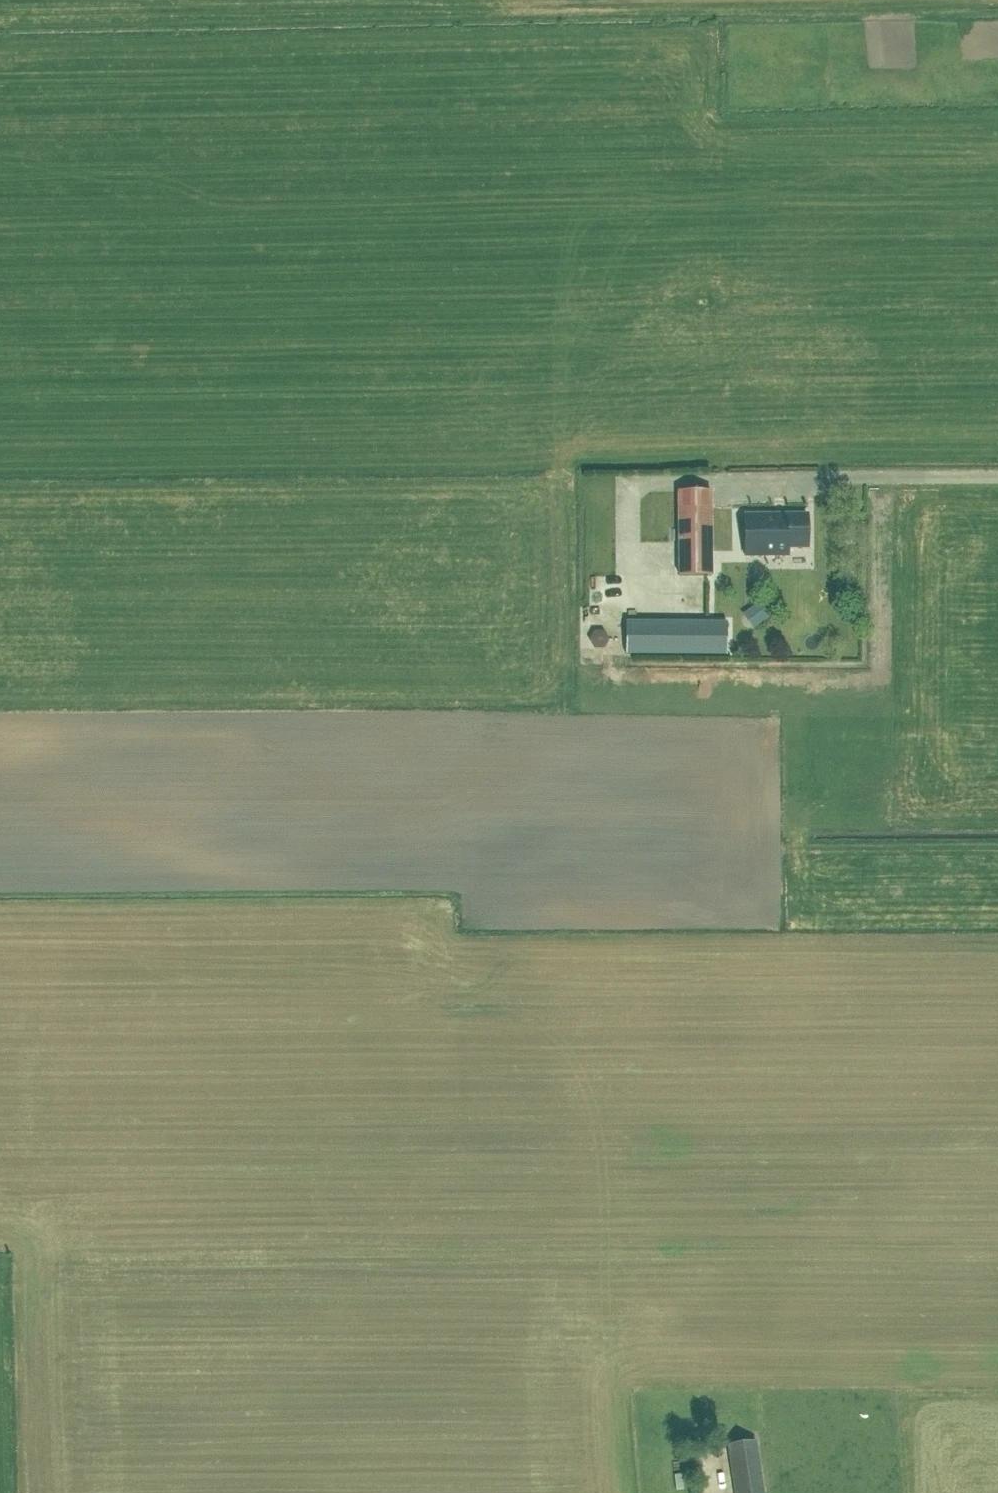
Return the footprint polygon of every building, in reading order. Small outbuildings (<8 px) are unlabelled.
[(712,492),(677,492),(677,577),(712,577),(712,492)] [(745,516),(745,556),(787,556),(787,548),(807,548),(807,515),(745,516)] [(736,622),(736,593),(706,592),(705,621),(736,622)] [(686,623),(685,655),(727,655),(726,623),(686,623)] [(756,1442),(728,1446),(735,1492),(764,1492),(756,1442)]
